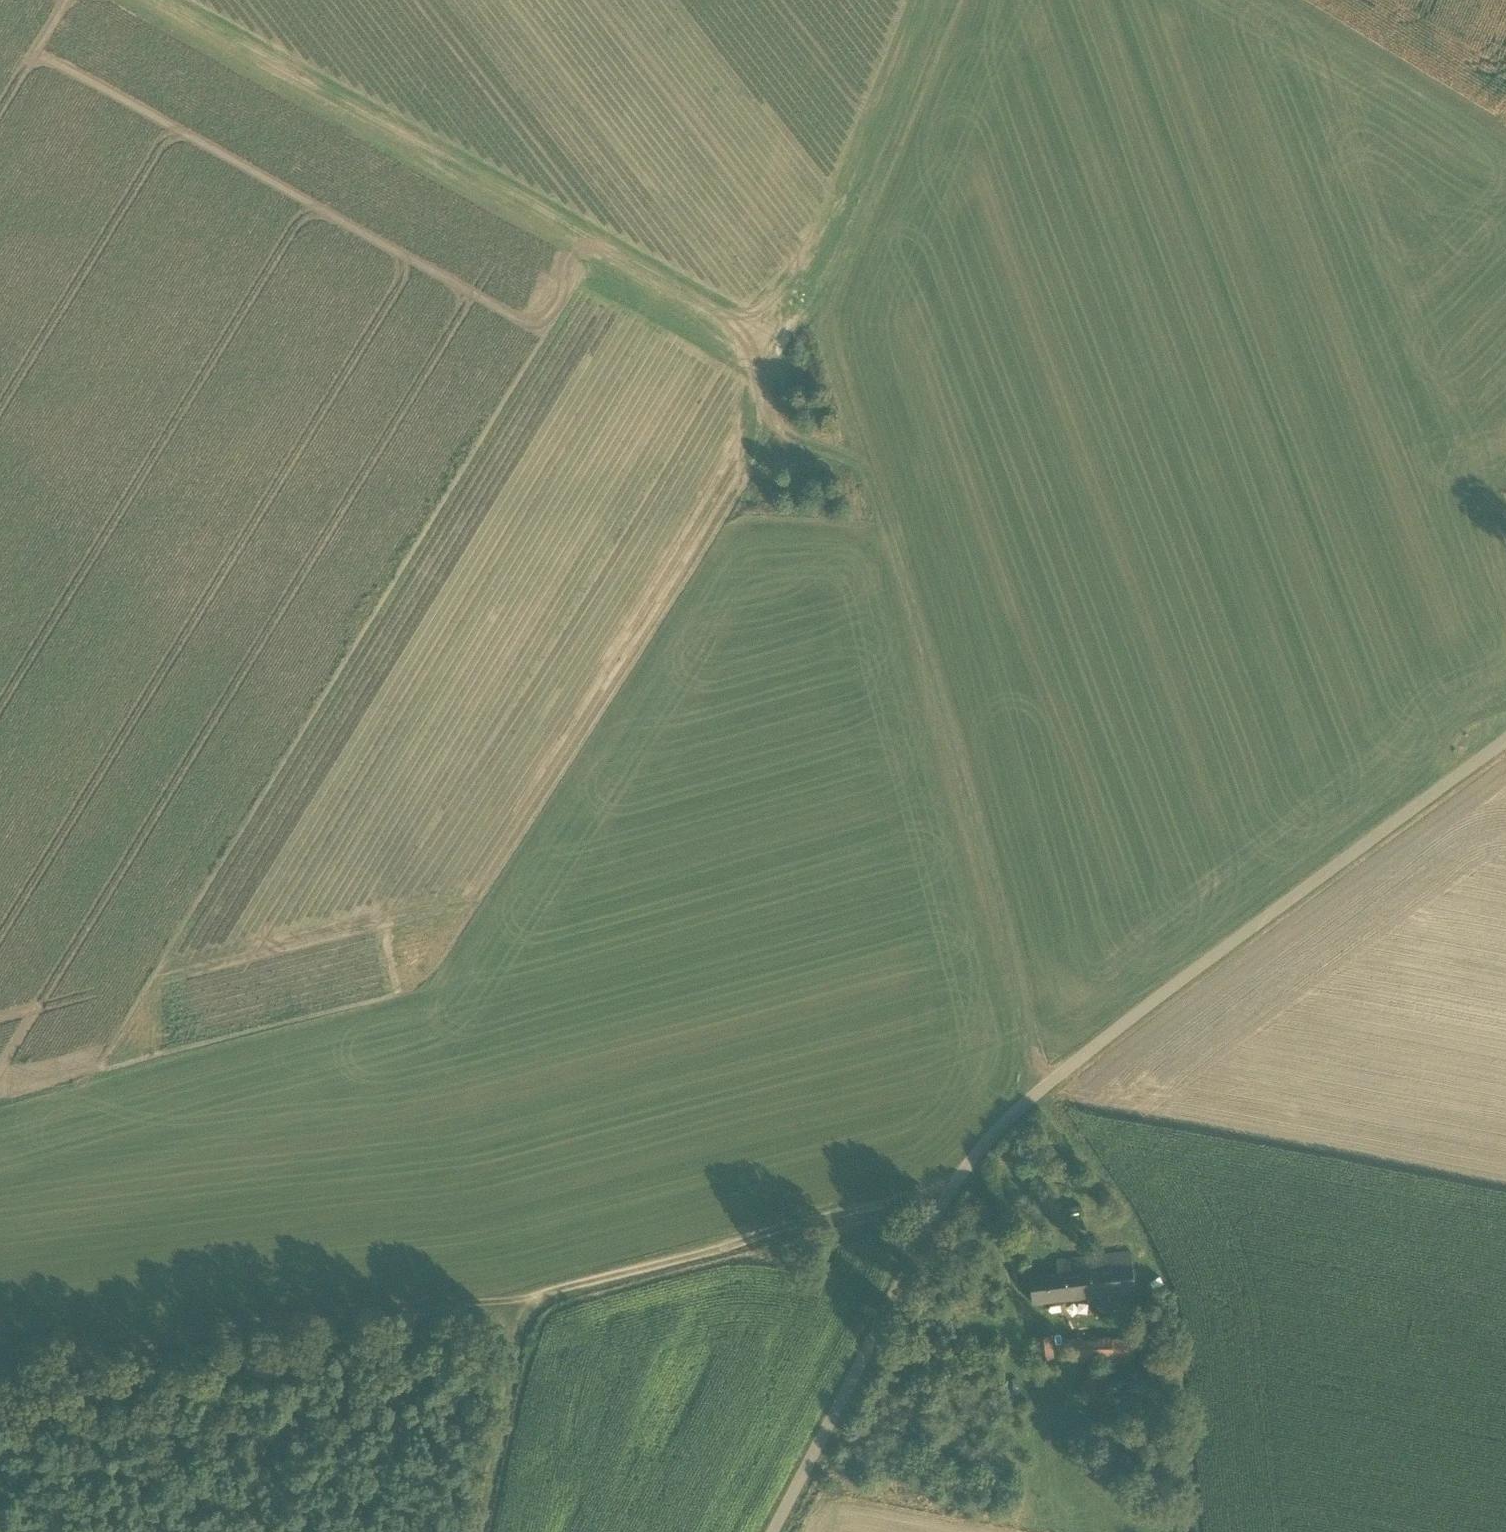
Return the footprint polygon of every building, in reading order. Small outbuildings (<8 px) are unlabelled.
[(1058,1273),(1030,1277),(1032,1303),(1136,1290),(1131,1252),(1057,1260),(1058,1273)] [(1051,1358),(1054,1358),(1051,1336),(1037,1338),(1039,1360),(1042,1359),(1043,1367),(1051,1366),(1051,1358)] [(1070,1362),(1113,1360),(1113,1363),(1135,1362),(1133,1338),(1069,1342),(1070,1362)]
